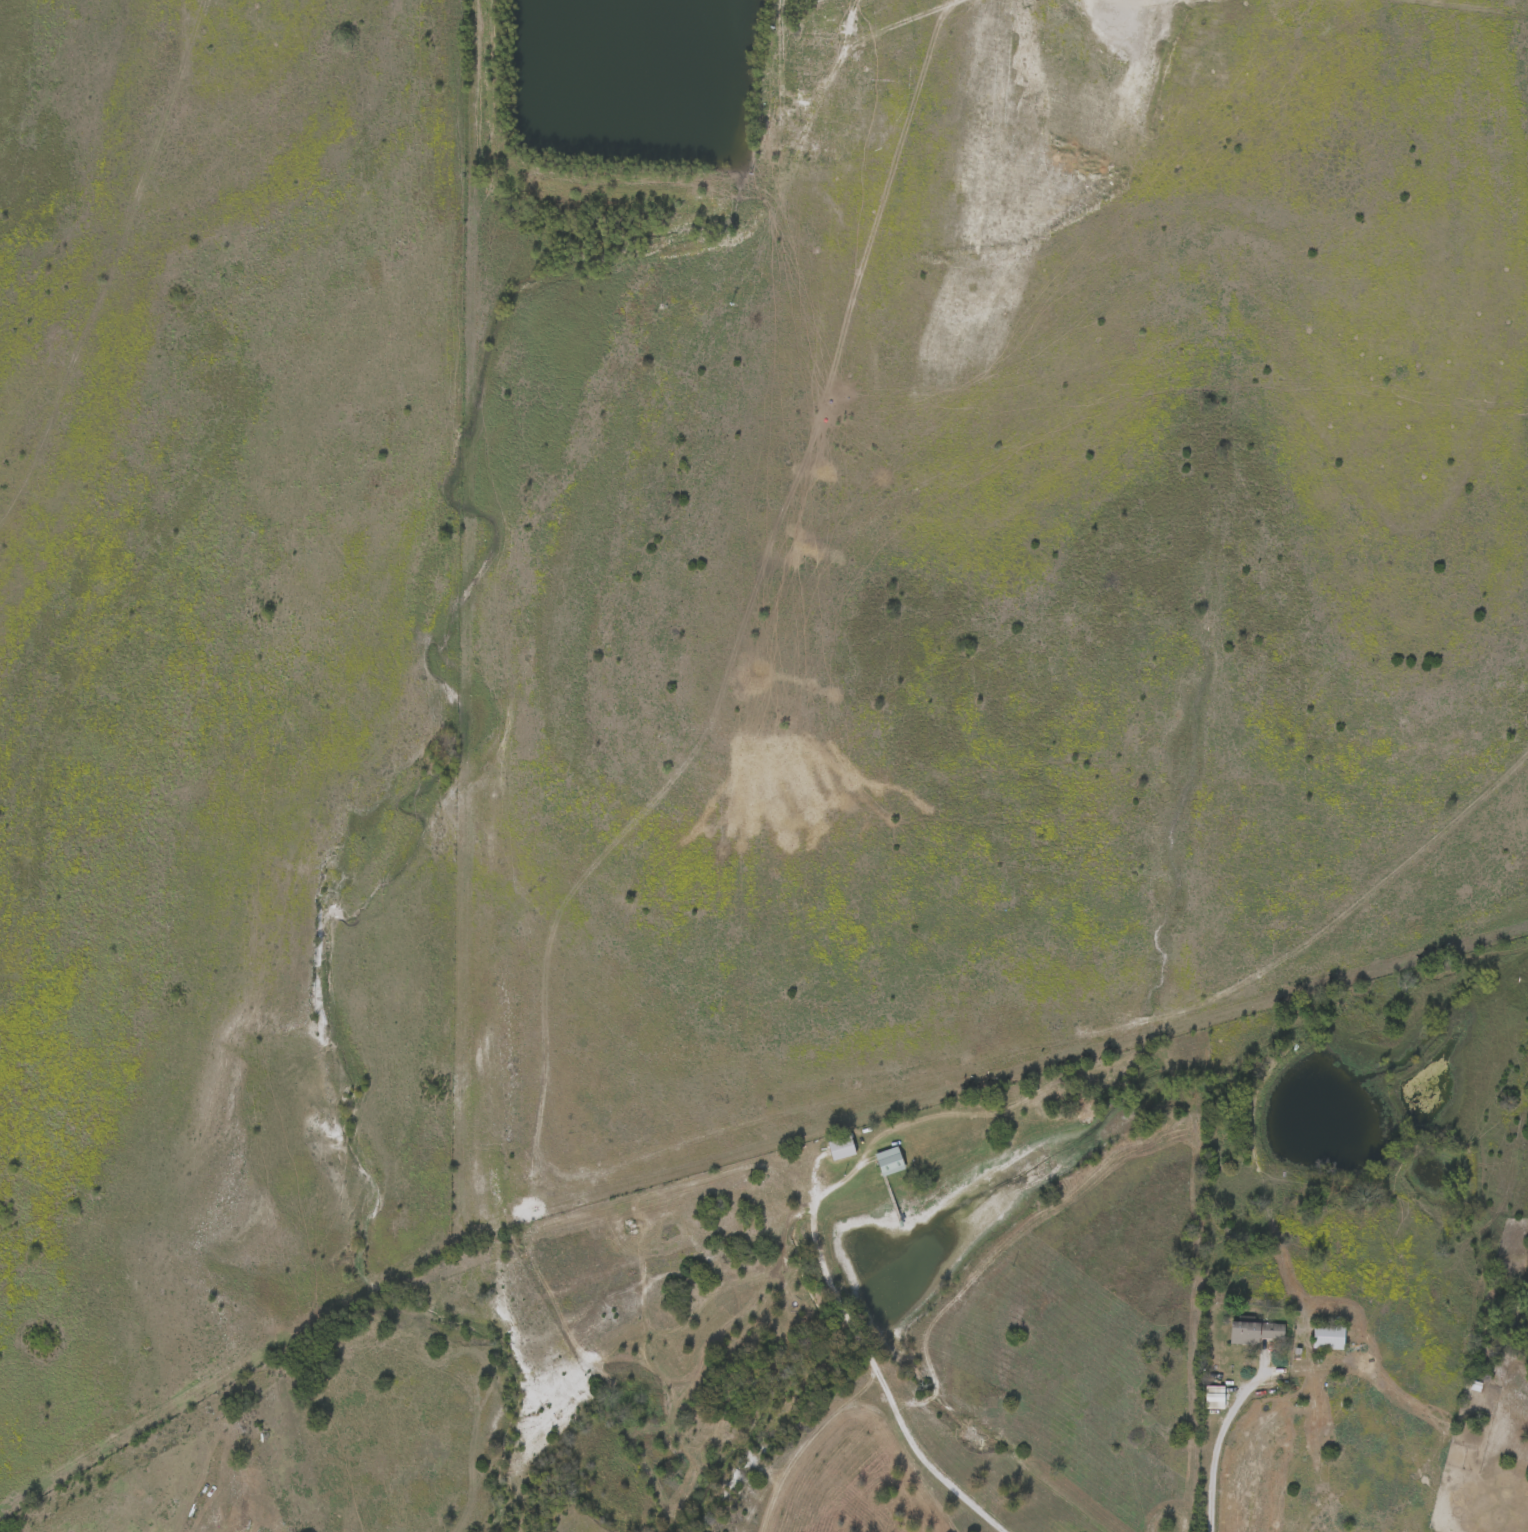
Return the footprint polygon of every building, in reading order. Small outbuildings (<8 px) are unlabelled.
[(828,1141),(850,1135),(855,1153),(833,1160),(828,1141)] [(882,1175),(875,1153),(897,1145),(904,1167),(882,1175)] [(1231,1342),(1232,1320),(1285,1322),(1284,1338),(1259,1338),(1258,1343),(1231,1342)] [(1345,1323),(1345,1347),(1313,1347),(1313,1323),(1345,1323)]
